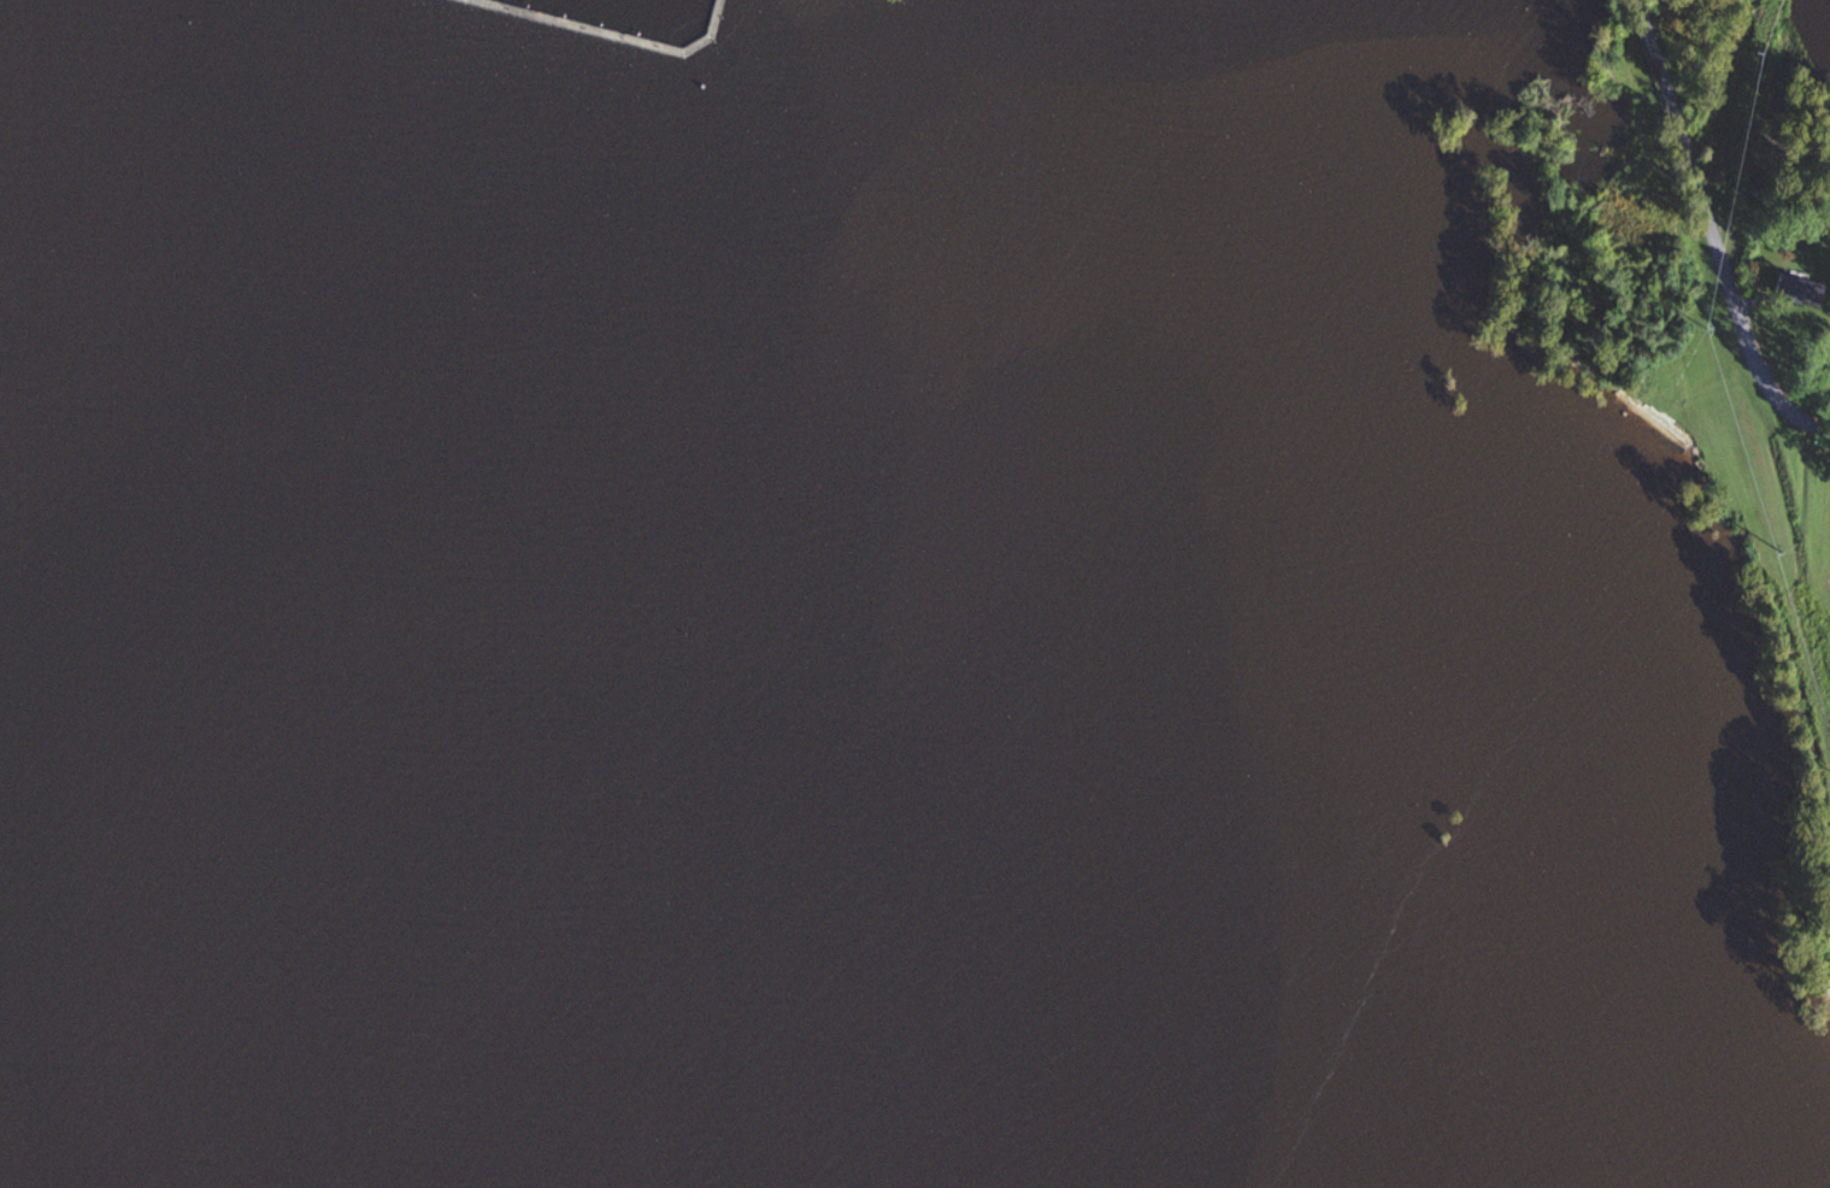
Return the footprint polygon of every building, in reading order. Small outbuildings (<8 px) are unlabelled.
[(1829,286),(1784,273),(1777,297),(1822,310),(1829,286)]
